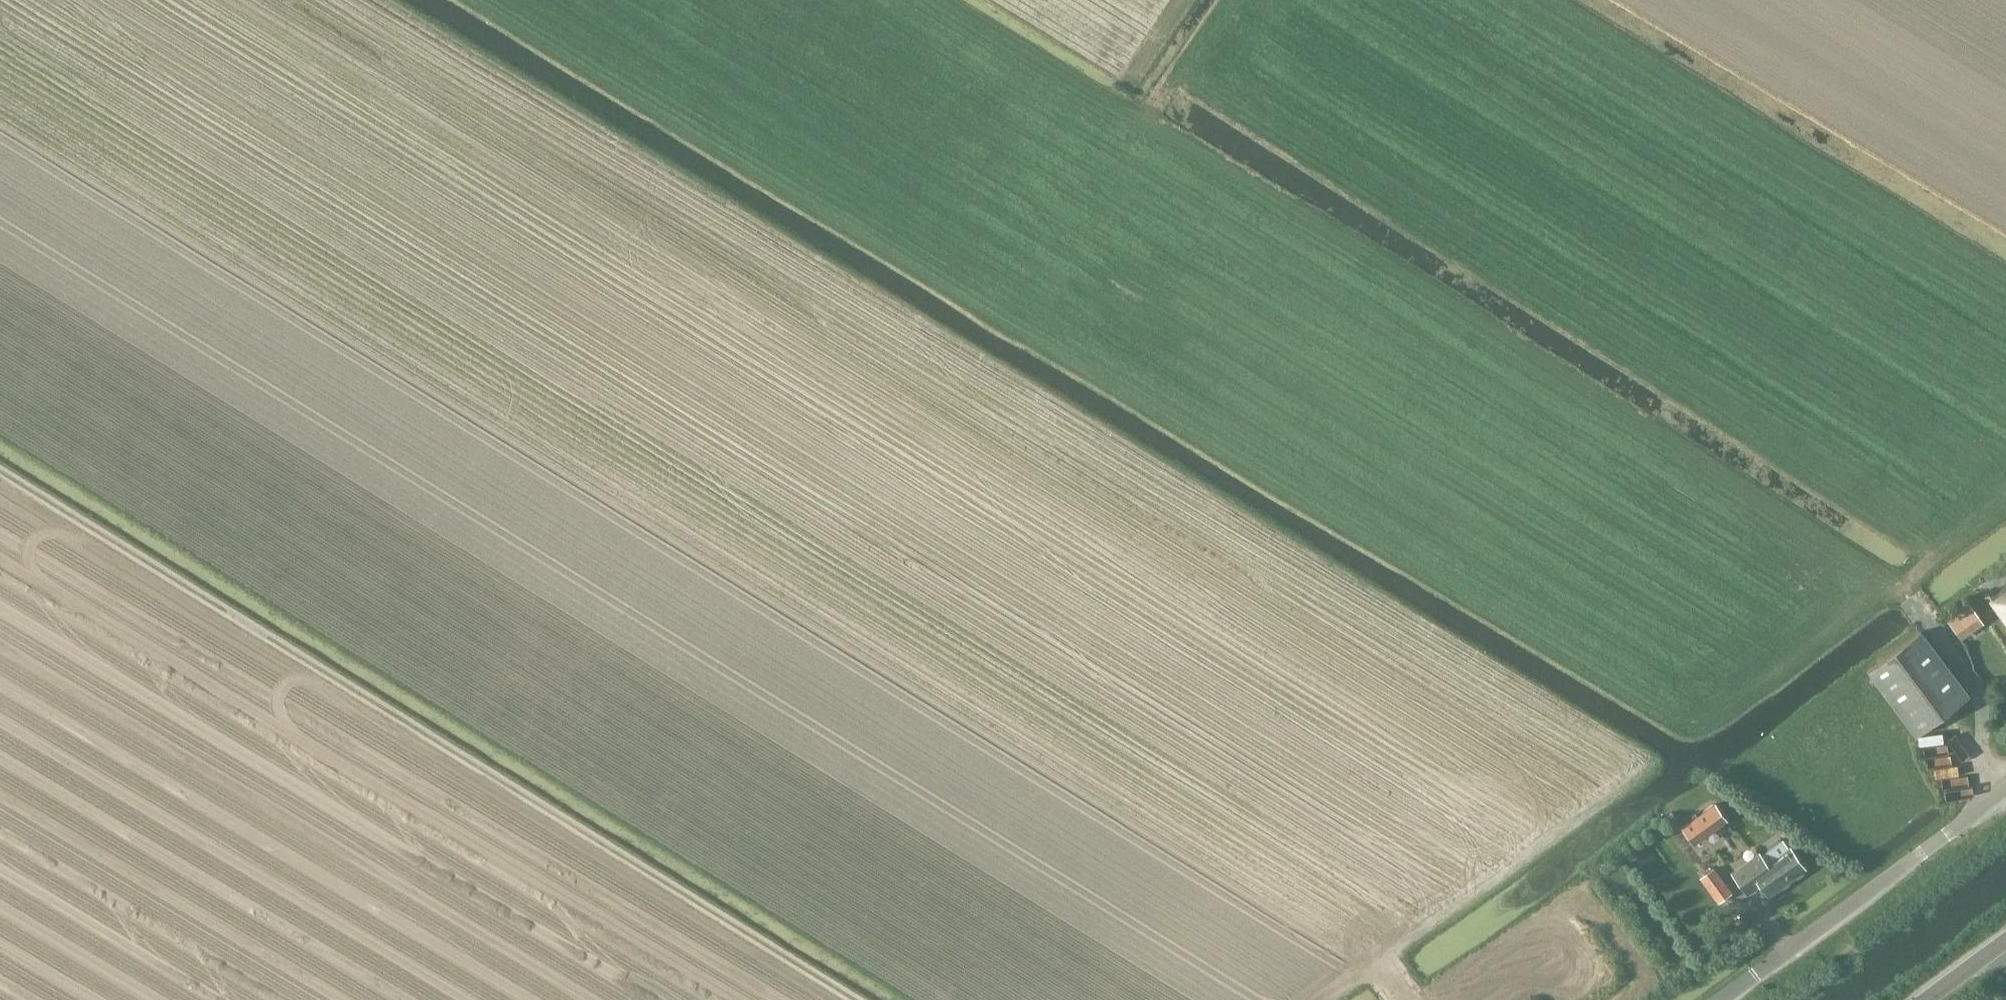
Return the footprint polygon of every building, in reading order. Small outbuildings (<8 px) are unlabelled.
[(1983,581),(1991,590),(1983,595),(2005,625),(2005,564),(1983,581)] [(1981,622),(1968,604),(1946,620),(1959,637),(1981,622)] [(1920,631),(1866,671),(1914,736),(1967,695),(1920,631)] [(1685,823),(1696,839),(1719,823),(1707,807),(1698,813),(1685,823)] [(1746,893),(1759,884),(1767,895),(1805,869),(1789,847),(1766,864),(1758,853),(1731,873),(1746,893)] [(1712,868),(1699,878),(1717,902),(1730,893),(1712,868)]
